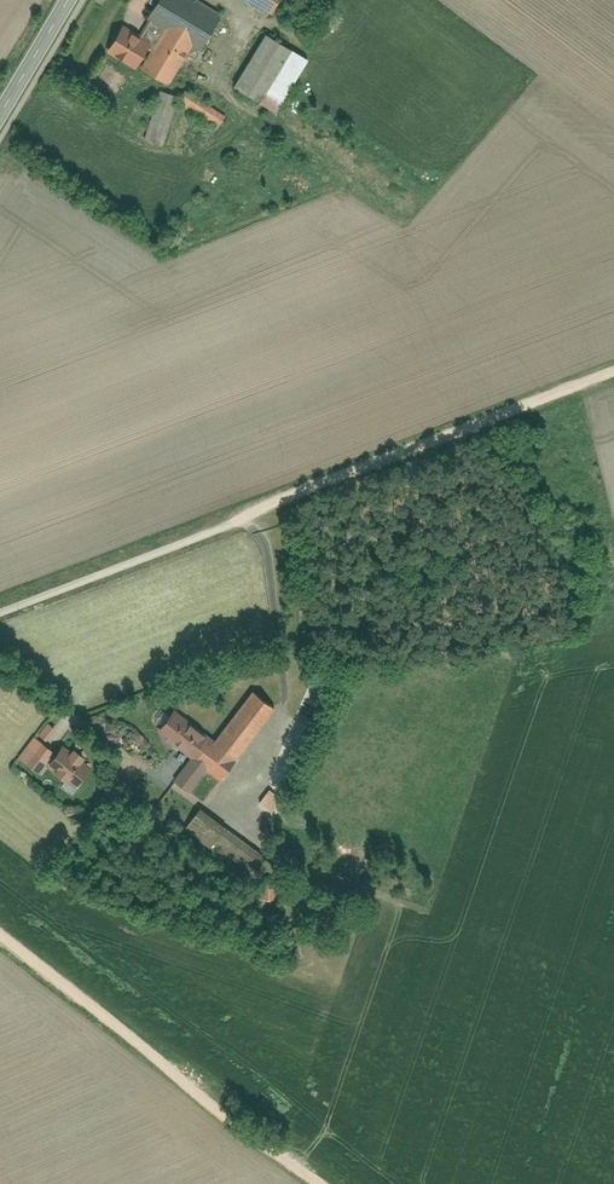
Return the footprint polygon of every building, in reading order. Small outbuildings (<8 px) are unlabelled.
[(198,0),(160,0),(150,18),(202,49),(223,15),(198,0)] [(276,15),(284,0),(251,0),(276,15)] [(124,24),(108,51),(136,68),(152,42),(124,24)] [(171,85),(194,46),(167,29),(144,68),(171,85)] [(271,33),(239,86),(282,112),(314,59),(271,33)] [(180,97),(161,91),(146,141),(166,147),(180,97)] [(189,91),(180,104),(218,129),(227,117),(189,91)] [(198,762),(222,781),(279,708),(255,689),(198,762)] [(195,761),(213,739),(178,711),(160,733),(195,761)] [(44,721),(36,735),(45,740),(53,727),(44,721)] [(43,741),(26,763),(42,775),(59,753),(43,741)] [(67,748),(52,768),(80,790),(95,770),(67,748)] [(182,758),(163,782),(197,809),(216,786),(182,758)] [(271,791),(260,805),(271,814),(283,801),(271,791)] [(264,858),(206,811),(186,836),(244,883),(264,858)] [(272,898),(273,878),(263,878),(263,898),(272,898)]
